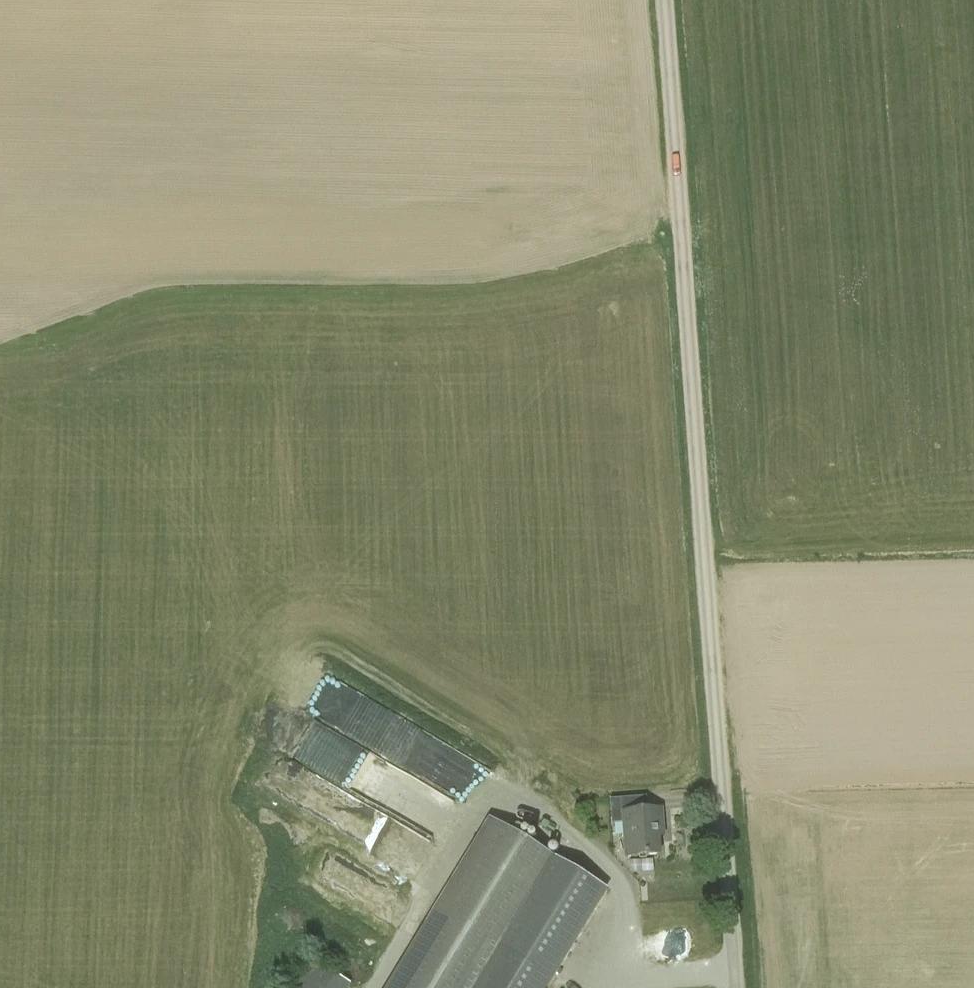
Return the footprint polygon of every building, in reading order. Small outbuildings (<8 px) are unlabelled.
[(297,719),(285,753),(319,765),(330,735),(319,732),(322,722),(332,725),(345,688),(329,682),(315,725),(297,719)] [(611,813),(624,812),(625,812),(624,800),(611,801),(610,801),(611,813)] [(625,812),(624,812),(624,816),(625,823),(628,858),(660,855),(658,829),(664,829),(662,809),(647,811),(625,812)] [(434,910),(386,987),(551,987),(554,983),(609,891),(489,818),(434,910)] [(351,986),(308,961),(292,987),(349,987),(351,986)]
